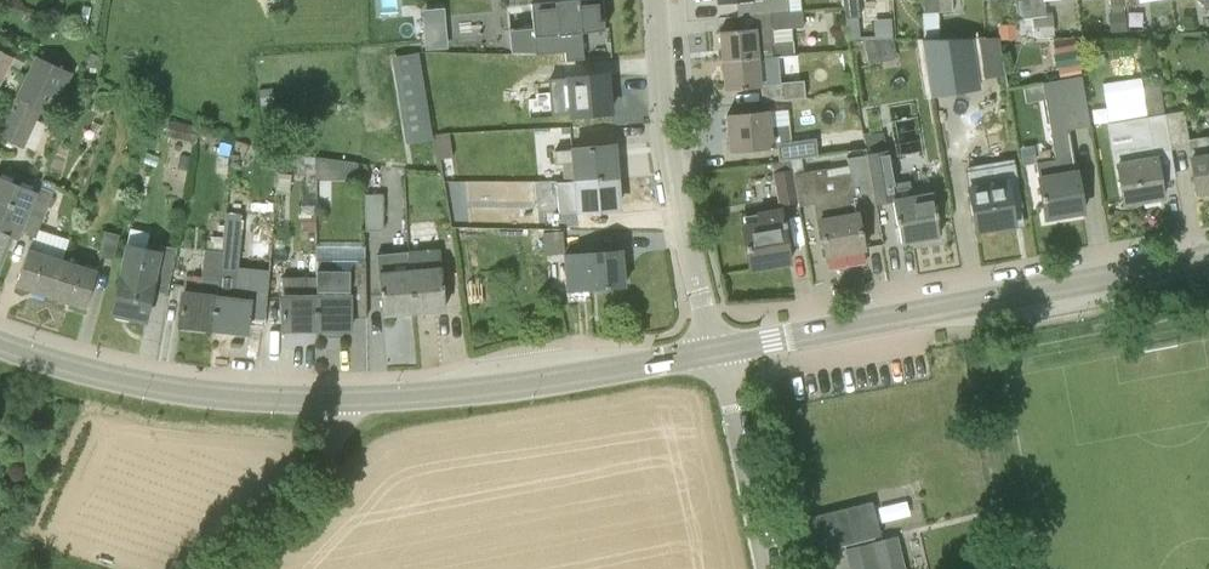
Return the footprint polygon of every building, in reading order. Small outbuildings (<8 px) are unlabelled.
[(383,10),(400,11),(400,0),(383,0),(383,10)] [(605,30),(602,0),(575,0),(531,4),(533,28),(535,51),(535,54),(565,51),(565,61),(584,60),(582,32),(605,30)] [(788,0),(717,0),(717,2),(736,1),(738,17),(769,14),(769,12),(789,10),(788,0)] [(860,39),(859,36),(857,18),(860,17),(858,0),(844,0),(848,39),(860,39)] [(938,0),(923,0),(925,12),(939,12),(938,0)] [(952,11),(952,0),(938,0),(939,12),(952,11)] [(1017,19),(1033,17),(1031,0),(1015,0),(1017,19)] [(1052,16),(1046,16),(1044,0),(1031,0),(1033,17),(1035,36),(1052,37),(1054,37),(1052,16)] [(450,43),(449,3),(427,4),(428,43),(450,43)] [(79,23),(87,24),(90,7),(82,6),(79,23)] [(769,12),(769,14),(770,27),(720,31),(722,61),(795,54),(792,28),(804,27),(802,11),(789,12),(789,10),(769,12)] [(1124,13),(1111,14),(1113,33),(1126,32),(1124,13)] [(1019,36),(1018,22),(1002,23),(1003,37),(1019,36)] [(874,35),(874,39),(892,39),(892,27),(874,27),(874,35)] [(1082,76),(1075,37),(1054,37),(1052,37),(1059,80),(1082,76)] [(980,89),(972,38),(924,40),(934,97),(980,89)] [(14,58),(0,51),(0,86),(0,87),(14,58)] [(400,55),(413,142),(434,139),(421,52),(400,55)] [(97,69),(100,56),(91,54),(87,67),(97,69)] [(762,87),(761,73),(796,70),(795,54),(722,61),(725,90),(762,87)] [(0,133),(0,135),(25,147),(41,112),(53,117),(73,74),(35,57),(0,133)] [(570,116),(610,112),(607,74),(548,81),(549,94),(551,115),(570,114),(570,116)] [(1064,215),(1083,212),(1069,131),(1090,127),(1082,76),(1059,80),(1042,83),(1055,159),(1037,163),(1045,218),(1048,218),(1048,216),(1063,214),(1064,215)] [(804,81),(765,84),(767,102),(806,98),(804,81)] [(1154,150),(1171,147),(1164,114),(1165,114),(1159,84),(1143,86),(1148,117),(1107,124),(1114,166),(1117,165),(1124,205),(1163,198),(1154,150)] [(259,91),(261,104),(274,102),(272,89),(259,91)] [(779,161),(791,159),(802,158),(802,159),(831,154),(829,138),(817,140),(816,139),(791,142),(789,126),(770,127),(768,111),(727,114),(730,152),(773,148),(778,148),(779,161)] [(1184,111),(1165,114),(1164,114),(1171,147),(1187,144),(1189,157),(1196,192),(1208,190),(1208,136),(1189,140),(1184,111)] [(171,118),(167,136),(195,142),(198,128),(184,125),(184,121),(171,118)] [(457,179),(451,133),(436,135),(443,180),(457,179)] [(867,154),(883,152),(880,134),(864,136),(867,154)] [(555,163),(563,163),(564,181),(616,176),(614,157),(613,157),(612,145),(554,150),(555,163)] [(867,154),(873,191),(891,188),(884,151),(883,152),(867,154)] [(791,159),(793,169),(798,199),(812,196),(826,256),(864,249),(852,194),(873,191),(867,154),(847,157),(850,173),(827,177),(825,169),(804,173),(802,159),(802,158),(791,159)] [(318,159),(318,178),(333,179),(333,160),(318,159)] [(798,202),(798,199),(793,169),(773,172),(779,205),(798,202)] [(967,173),(976,230),(1014,223),(1006,181),(991,183),(988,169),(967,173)] [(564,181),(565,199),(558,200),(559,213),(617,208),(616,196),(617,196),(616,176),(564,181)] [(37,192),(0,178),(0,260),(4,250),(12,253),(21,232),(37,192)] [(52,191),(39,186),(37,192),(21,232),(34,237),(38,229),(52,191)] [(939,236),(931,191),(891,198),(901,243),(902,243),(902,242),(938,235),(938,236),(939,236)] [(366,231),(382,231),(382,195),(365,195),(366,231)] [(743,223),(743,227),(750,269),(753,268),(753,266),(771,263),(771,265),(789,262),(779,206),(756,210),(758,221),(743,223)] [(316,211),(303,211),(303,231),(316,231),(316,211)] [(238,254),(242,214),(226,213),(222,252),(238,254)] [(98,256),(113,260),(120,236),(105,231),(98,256)] [(545,255),(564,254),(563,233),(531,236),(533,251),(545,250),(545,255)] [(126,242),(112,314),(146,321),(161,250),(126,242)] [(317,295),(316,295),(316,329),(332,329),(332,328),(349,328),(349,329),(350,329),(350,317),(366,318),(366,261),(365,261),(365,246),(316,247),(316,261),(316,277),(316,282),(317,282),(317,295)] [(51,296),(63,260),(30,249),(16,286),(17,286),(18,286),(51,296)] [(409,252),(414,311),(433,310),(433,309),(445,308),(442,270),(440,249),(426,250),(409,252)] [(205,250),(201,280),(219,282),(222,252),(218,252),(206,251),(205,250)] [(566,255),(567,290),(625,285),(622,250),(566,255)] [(377,255),(382,313),(394,312),(394,313),(414,311),(409,252),(377,255)] [(85,308),(97,272),(63,260),(51,296),(84,307),(84,308),(85,308)] [(316,329),(316,295),(317,295),(317,282),(316,282),(316,277),(282,277),(282,295),(282,329),(283,329),(283,328),(300,328),(300,329),(316,329)] [(213,329),(217,295),(200,292),(184,291),(179,325),(181,325),(181,324),(198,325),(197,327),(213,329)] [(250,298),(234,297),(217,295),(213,329),(229,331),(229,329),(246,331),(245,332),(247,333),(250,298)] [(835,565),(831,549),(880,537),(872,503),(796,521),(808,568),(823,568),(835,565)] [(896,537),(845,549),(850,568),(904,568),(896,537)]
